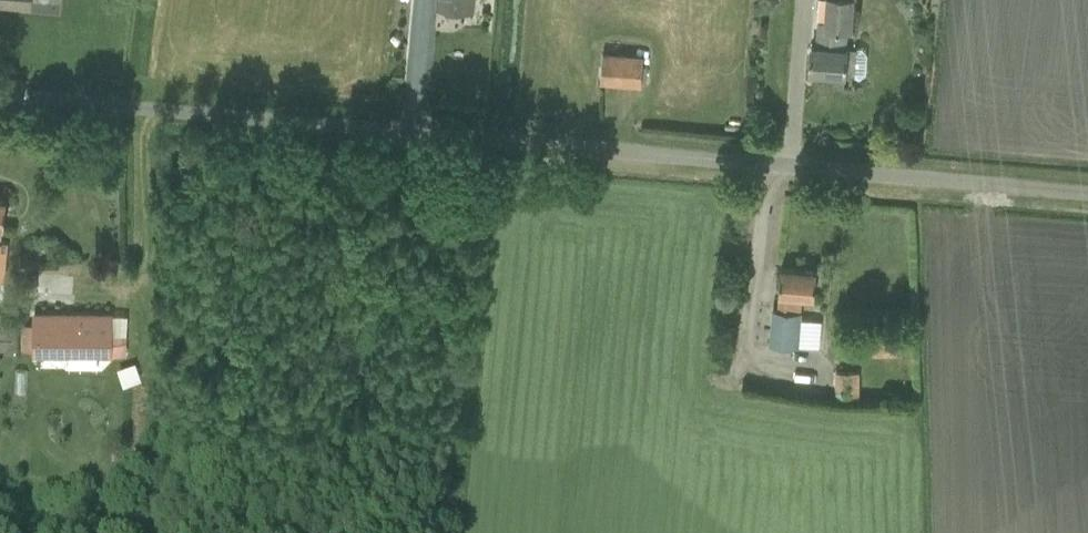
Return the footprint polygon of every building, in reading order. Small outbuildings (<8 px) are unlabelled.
[(438,6),(473,9),(474,0),(439,0),(438,6)] [(810,72),(855,75),(860,77),(865,72),(867,53),(862,48),(857,48),(857,49),(846,48),(847,32),(851,33),(854,0),(827,0),(825,31),(833,31),(831,47),(812,45),(810,72)] [(603,54),(601,81),(641,85),(643,58),(603,54)] [(94,172),(93,178),(98,183),(104,180),(106,174),(101,170),(94,172)] [(814,297),(816,271),(781,268),(779,294),(780,294),(779,310),(774,310),(771,344),(797,346),(802,296),(814,297)] [(33,356),(112,356),(112,314),(33,313),(33,325),(33,351),(33,356)] [(33,351),(33,325),(22,325),(22,351),(33,351)] [(837,372),(837,399),(859,399),(859,372),(837,372)]
